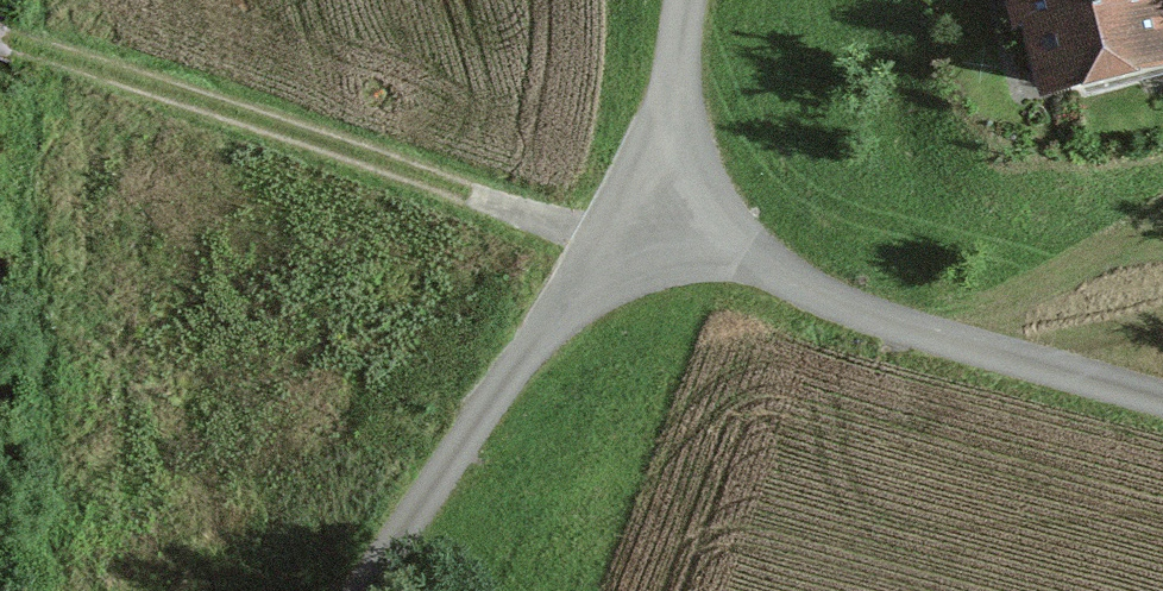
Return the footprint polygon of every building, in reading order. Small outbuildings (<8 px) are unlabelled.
[(1062,92),(1162,61),(1162,0),(1034,0),(1062,92)]
